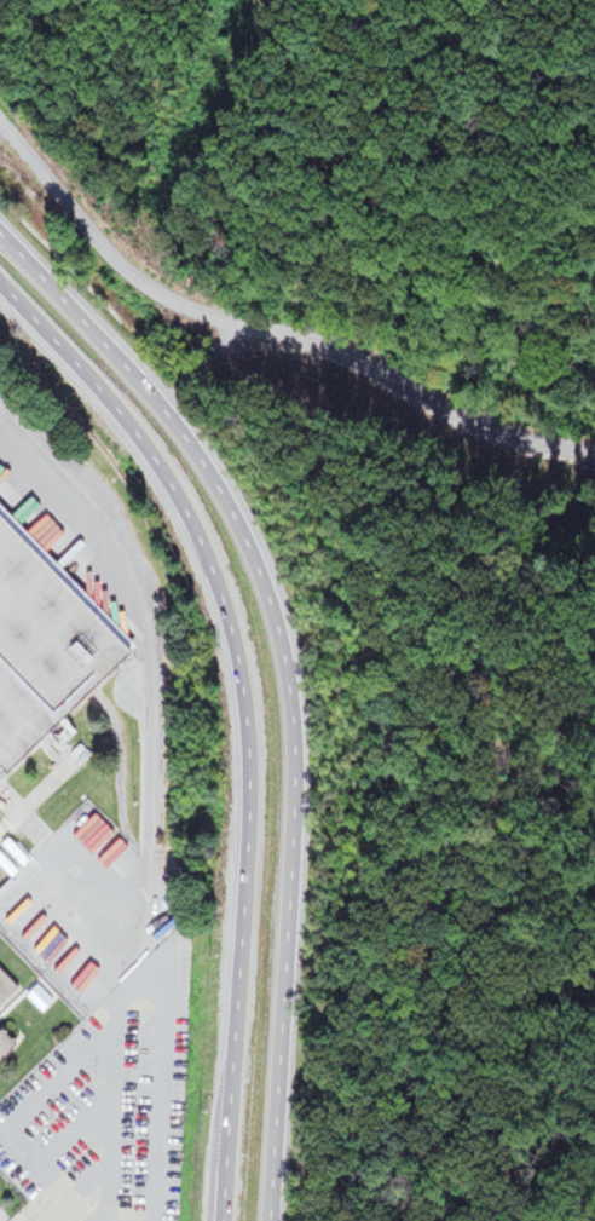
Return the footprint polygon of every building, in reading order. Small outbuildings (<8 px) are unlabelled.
[(32,740),(52,747),(71,738),(61,718),(130,650),(0,521),(0,773),(32,740)] [(162,939),(174,927),(166,917),(153,929),(162,939)] [(13,991),(0,976),(0,1003),(13,991)] [(9,1043),(0,1034),(0,1053),(9,1043)]
